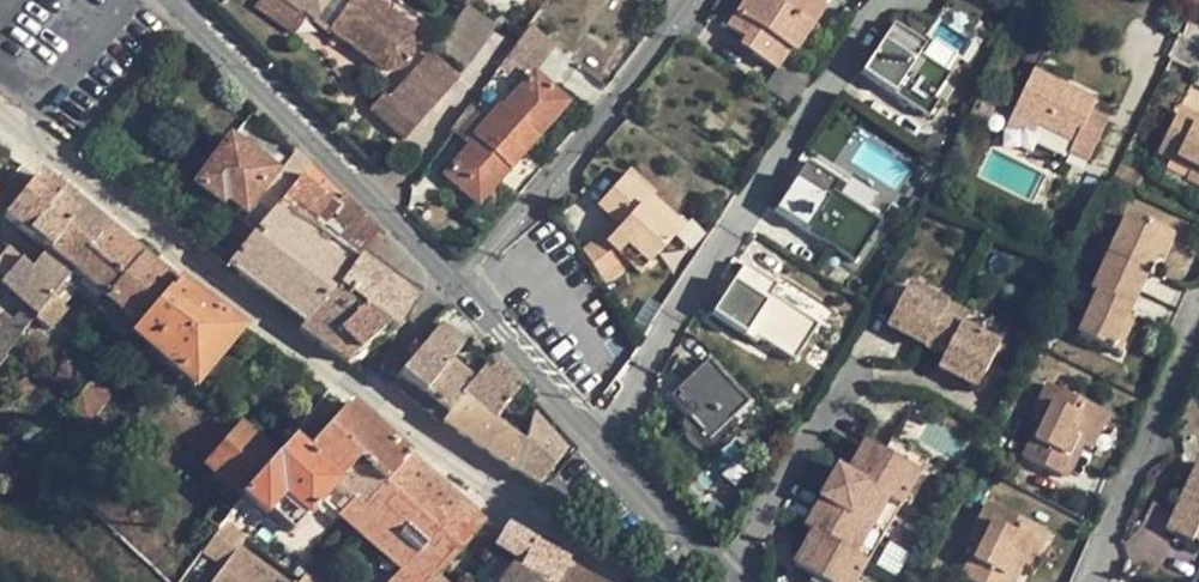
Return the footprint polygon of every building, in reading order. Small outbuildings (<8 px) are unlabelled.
[(258,10),(287,31),(301,13),(307,17),(312,21),(313,21),(329,0),(265,0),(258,10)] [(341,0),(329,0),(313,21),(312,21),(310,23),(327,36),(329,33),(328,32),(348,5),(341,0)] [(328,32),(329,33),(381,70),(386,72),(388,73),(392,73),(396,72),(400,71),(405,67),(408,64),(410,58),(411,52),(411,47),(408,41),(404,37),(363,7),(354,0),(351,0),(348,5),(328,32)] [(363,7),(404,37),(411,28),(371,0),(367,0),(363,7)] [(726,28),(744,40),(739,46),(775,69),(778,65),(788,51),(793,54),(809,29),(799,22),(811,3),(822,9),(827,0),(744,0),(726,28)] [(822,9),(811,3),(799,22),(809,29),(822,9)] [(470,5),(439,45),(466,66),(496,25),(470,5)] [(307,17),(301,13),(287,31),(293,36),(307,17)] [(945,66),(885,26),(855,72),(925,119),(934,104),(924,97),(945,66)] [(522,37),(498,69),(514,82),(525,70),(531,75),(554,48),(528,28),(522,37)] [(1031,51),(1018,76),(1029,81),(1034,72),(1036,72),(1043,57),(1031,51)] [(386,100),(391,104),(421,73),(445,93),(457,79),(428,54),(386,100)] [(108,61),(81,95),(98,108),(124,74),(108,61)] [(778,65),(775,69),(762,88),(794,109),(807,88),(790,76),(792,74),(778,65)] [(792,74),(790,76),(807,88),(814,77),(797,66),(792,74)] [(469,106),(487,120),(497,108),(500,111),(521,87),(514,82),(498,69),(469,106)] [(1074,143),(1069,153),(1089,162),(1108,121),(1091,113),(1096,102),(1036,72),(1034,72),(1029,81),(1013,113),(1039,126),(1074,143)] [(382,96),(368,111),(402,141),(445,93),(421,73),(391,104),(386,100),(382,96)] [(487,120),(483,124),(522,158),(566,107),(533,76),(531,75),(521,87),(500,111),(497,108),(487,120)] [(1039,126),(1013,113),(1004,132),(1029,145),(1039,126)] [(1176,164),(1178,160),(1194,167),(1191,172),(1187,180),(1198,186),(1198,128),(1177,116),(1158,155),(1176,164)] [(473,141),(442,177),(476,207),(477,208),(497,185),(515,201),(538,173),(522,158),(483,124),(470,139),(473,141)] [(227,142),(195,187),(219,205),(223,200),(243,215),(272,175),(282,161),(258,143),(248,157),(227,142)] [(296,151),(257,205),(270,215),(280,202),(299,179),(309,168),(311,166),(296,151)] [(1178,160),(1176,164),(1191,172),(1194,167),(1178,160)] [(833,186),(799,165),(772,211),(850,257),(871,223),(827,196),(833,186)] [(1143,176),(1119,165),(1113,176),(1137,188),(1143,176)] [(299,179),(280,202),(357,261),(363,252),(378,232),(341,198),(309,168),(299,179)] [(627,173),(597,205),(615,222),(620,226),(604,242),(626,262),(639,274),(672,238),(641,208),(649,199),(652,196),(627,173)] [(36,176),(3,218),(26,236),(36,223),(37,224),(63,194),(36,176)] [(515,201),(497,185),(477,208),(476,207),(467,219),(485,235),(515,201)] [(45,251),(49,254),(83,211),(63,194),(37,224),(36,223),(26,236),(45,251)] [(681,229),(649,199),(641,208),(672,238),(681,229)] [(270,215),(227,267),(304,325),(333,289),(336,291),(357,261),(280,202),(270,215)] [(73,274),(103,300),(141,257),(83,211),(49,254),(73,274)] [(1128,217),(1100,275),(1139,293),(1167,235),(1128,217)] [(603,236),(600,238),(604,242),(620,226),(615,222),(603,236)] [(809,233),(802,242),(814,251),(821,241),(809,233)] [(600,238),(585,249),(604,277),(626,262),(604,242),(600,238)] [(0,260),(0,272),(5,277),(0,283),(10,292),(37,317),(69,279),(73,274),(49,254),(45,251),(30,269),(10,249),(0,260)] [(604,277),(585,249),(582,252),(600,279),(604,277)] [(357,261),(412,301),(418,291),(363,252),(357,261)] [(141,257),(103,300),(108,304),(102,310),(107,315),(102,319),(125,341),(130,335),(174,284),(141,257)] [(357,261),(336,291),(362,310),(360,312),(385,330),(392,336),(415,303),(412,301),(357,261)] [(772,285),(738,264),(711,309),(789,356),(810,322),(766,295),(772,285)] [(74,294),(93,312),(103,300),(73,274),(69,279),(80,288),(74,294)] [(972,305),(915,275),(909,287),(949,307),(966,316),(972,305)] [(1139,293),(1100,275),(1092,293),(1097,296),(1079,335),(1119,355),(1133,327),(1125,324),(1139,293)] [(37,317),(34,320),(49,332),(67,311),(63,307),(74,294),(80,288),(69,279),(37,317)] [(174,284),(130,335),(192,389),(240,331),(174,284)] [(887,327),(928,348),(949,307),(909,287),(887,327)] [(343,327),(360,312),(362,310),(336,291),(333,289),(304,325),(299,332),(322,348),(343,327)] [(37,317),(10,292),(5,297),(19,310),(10,322),(23,334),(34,320),(37,317)] [(103,300),(93,312),(102,319),(107,315),(102,310),(108,304),(103,300)] [(939,369),(979,390),(1000,349),(960,328),(966,316),(949,307),(928,348),(945,358),(939,369)] [(460,346),(473,334),(449,308),(433,324),(438,328),(460,346)] [(385,330),(360,312),(343,327),(365,348),(385,330)] [(0,319),(0,366),(6,360),(4,358),(23,334),(10,322),(3,316),(0,319)] [(1006,338),(966,316),(960,328),(1000,349),(1006,338)] [(365,348),(343,327),(322,348),(347,365),(365,348)] [(448,366),(462,347),(460,346),(438,328),(420,350),(403,369),(396,378),(399,380),(400,379),(423,398),(448,366)] [(488,363),(481,372),(516,396),(521,388),(493,356),(488,363)] [(706,361),(667,398),(683,415),(707,441),(734,417),(746,406),(706,361)] [(448,366),(423,398),(427,402),(444,416),(460,396),(492,424),(516,396),(481,372),(471,384),(448,366)] [(109,398),(91,383),(68,409),(75,415),(85,426),(109,398)] [(1039,426),(1043,428),(1036,441),(1033,440),(1023,459),(1061,477),(1077,444),(1091,451),(1108,416),(1048,386),(1030,421),(1039,426)] [(492,424),(460,396),(444,416),(439,422),(456,434),(492,458),(495,460),(496,461),(499,463),(514,473),(522,446),(506,434),(492,424)] [(348,405),(304,454),(338,484),(354,499),(363,507),(382,487),(383,487),(409,458),(362,417),(348,405)] [(66,413),(64,415),(70,420),(75,415),(68,409),(66,413)] [(707,441),(683,415),(681,420),(680,427),(681,435),(684,441),(689,447),(694,451),(703,453),(705,454),(712,454),(719,452),(727,447),(732,440),(734,434),(736,426),(734,417),(707,441)] [(559,462),(563,455),(530,420),(522,446),(514,473),(521,478),(537,489),(543,480),(551,472),(559,462)] [(276,458),(241,426),(206,466),(210,469),(228,486),(221,495),(201,519),(217,531),(223,522),(242,497),(240,496),(276,458)] [(1043,428),(1039,426),(1033,440),(1036,441),(1043,428)] [(304,454),(291,442),(276,458),(240,496),(242,497),(264,518),(268,513),(291,536),(315,509),(322,501),(338,484),(304,454)] [(338,517),(348,526),(399,571),(389,581),(430,581),(445,565),(484,524),(466,508),(449,492),(414,462),(409,458),(383,487),(382,487),(363,507),(354,499),(338,517)] [(1166,532),(1191,545),(1194,541),(1197,534),(1198,534),(1198,464),(1198,463),(1166,532)] [(228,486),(210,469),(202,478),(221,495),(228,486)] [(838,473),(821,503),(822,503),(860,525),(877,495),(838,473)] [(338,484),(322,501),(338,517),(354,499),(338,484)] [(885,500),(877,495),(860,525),(868,529),(885,500)] [(322,501),(315,509),(332,525),(338,517),(322,501)] [(822,503),(805,531),(813,536),(843,553),(860,525),(822,503)] [(987,506),(969,540),(978,545),(982,547),(975,561),(971,559),(962,578),(970,581),(1007,581),(1016,564),(1030,571),(1048,537),(987,506)] [(239,549),(245,540),(223,522),(217,531),(203,552),(223,567),(212,581),(285,581),(239,549)] [(851,558),(868,529),(860,525),(843,553),(851,558)] [(493,548),(520,564),(516,570),(535,581),(557,581),(566,564),(532,544),(505,528),(493,548)] [(805,531),(796,547),(804,551),(813,536),(805,531)] [(804,551),(794,568),(810,577),(818,581),(837,581),(851,558),(843,553),(813,536),(804,551)] [(978,545),(971,559),(975,561),(982,547),(978,545)] [(471,581),(501,581),(510,567),(489,553),(471,581)] [(598,581),(566,564),(557,581),(599,581),(598,581)] [(510,567),(501,581),(535,581),(516,570),(510,567)] [(305,573),(299,581),(316,581),(305,573)]
